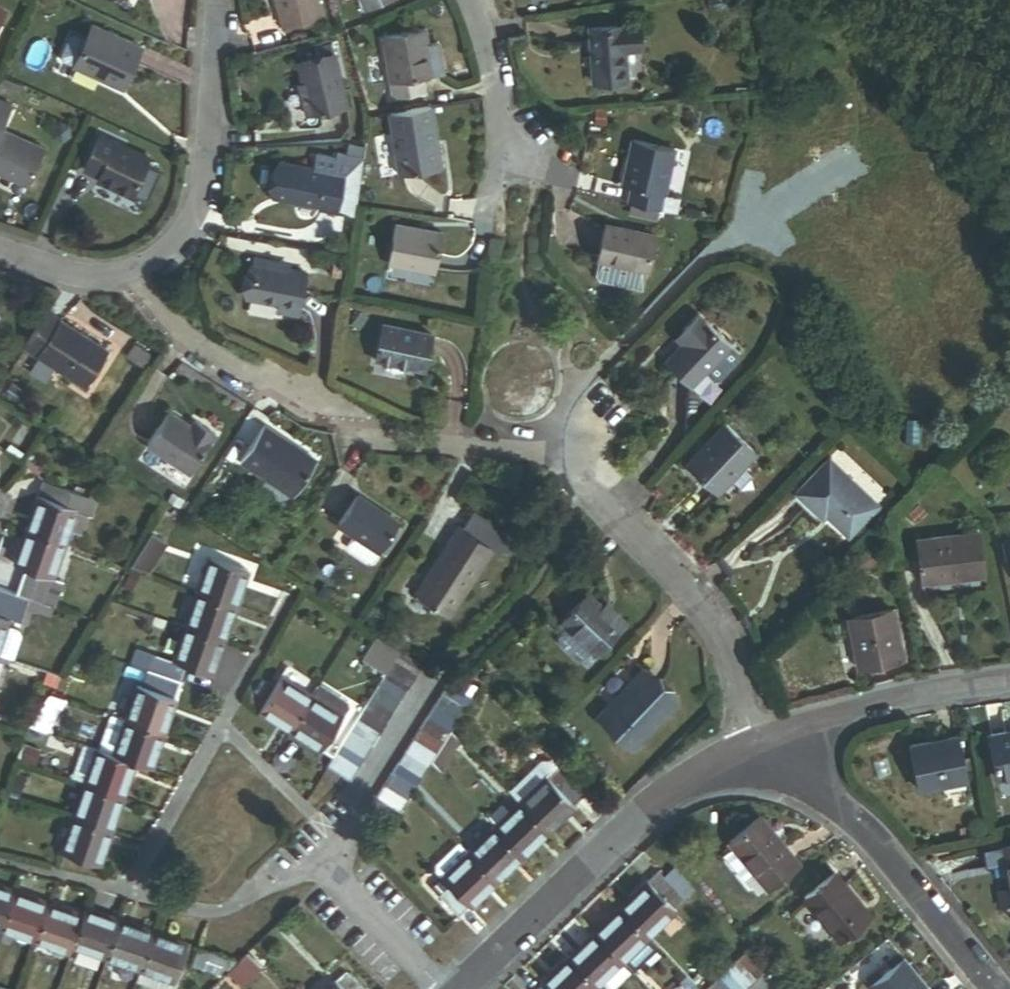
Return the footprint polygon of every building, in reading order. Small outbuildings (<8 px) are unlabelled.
[(282,25),(321,14),(317,0),(275,0),(282,25)] [(362,13),(393,0),(357,0),(362,13)] [(121,83),(138,47),(92,24),(85,39),(73,33),(68,35),(58,54),(60,59),(72,65),(72,66),(100,79),(103,74),(121,83)] [(589,29),(593,85),(626,82),(624,51),(641,49),(639,26),(589,29)] [(379,37),(387,99),(419,95),(417,79),(427,78),(425,62),(423,46),(421,32),(379,37)] [(332,45),(316,48),(318,59),(332,56),(334,56),(332,45)] [(433,45),(423,46),(425,62),(435,61),(433,45)] [(343,109),(332,56),(318,59),(295,64),(306,117),(343,109)] [(435,61),(425,62),(427,78),(437,77),(435,61)] [(430,108),(388,115),(399,186),(441,180),(430,108)] [(0,131),(6,117),(0,114),(0,175),(28,187),(44,151),(0,131)] [(146,155),(96,133),(81,168),(96,175),(94,180),(129,196),(146,155)] [(658,212),(662,213),(665,197),(675,152),(634,143),(624,188),(633,190),(629,206),(658,212)] [(352,216),(362,149),(326,150),(323,171),(275,163),(270,198),(318,206),(317,210),(352,216)] [(665,197),(662,213),(676,216),(680,201),(665,197)] [(658,212),(629,206),(627,215),(655,221),(658,212)] [(434,272),(440,233),(392,226),(386,265),(434,272)] [(607,226),(599,263),(600,263),(597,275),(603,283),(643,292),(655,237),(607,226)] [(296,314),(302,272),(270,267),(271,262),(251,259),(245,300),(276,304),(275,311),(296,314)] [(47,307),(23,344),(83,383),(107,347),(47,307)] [(663,366),(689,391),(704,376),(727,352),(729,350),(696,318),(682,333),(689,340),(681,348),(663,366)] [(428,333),(378,325),(373,362),(422,370),(428,333)] [(681,348),(689,340),(682,333),(674,341),(681,348)] [(119,354),(137,366),(145,353),(127,342),(119,354)] [(727,352),(704,376),(712,384),(717,384),(735,365),(735,359),(727,352)] [(145,353),(137,366),(142,369),(150,357),(145,353)] [(21,391),(10,384),(4,394),(14,401),(21,391)] [(142,443),(184,471),(210,431),(189,417),(185,422),(165,409),(142,443)] [(313,455),(259,423),(238,459),(291,491),(313,455)] [(751,457),(718,425),(679,466),(712,497),(751,457)] [(877,506),(828,459),(795,494),(822,520),(825,516),(847,537),(877,506)] [(81,496),(44,483),(27,531),(64,544),(68,531),(79,534),(86,515),(76,511),(81,496)] [(86,515),(92,499),(81,496),(76,511),(86,515)] [(377,552),(395,523),(352,496),(334,525),(349,535),(376,551),(377,552)] [(459,529),(489,548),(517,549),(517,533),(501,532),(470,513),(459,529)] [(446,616),(489,548),(459,529),(455,526),(436,556),(440,558),(429,576),(424,573),(411,594),(446,616)] [(64,544),(27,531),(14,566),(24,570),(16,595),(35,602),(54,608),(63,583),(52,579),(64,544)] [(167,545),(152,534),(131,566),(149,573),(167,545)] [(916,542),(922,584),(953,580),(982,576),(977,534),(916,542)] [(376,551),(349,535),(344,544),(345,549),(365,562),(371,560),(376,551)] [(436,556),(424,573),(429,576),(440,558),(436,556)] [(249,571),(211,558),(198,594),(236,607),(249,571)] [(131,591),(139,574),(131,571),(123,587),(131,591)] [(16,595),(0,589),(0,603),(12,607),(16,595)] [(597,651),(627,616),(612,603),(609,606),(590,589),(562,620),(597,651)] [(224,641),(236,607),(198,594),(186,628),(224,641)] [(19,635),(16,631),(6,627),(8,619),(26,625),(32,611),(35,602),(16,595),(12,607),(0,603),(0,657),(10,661),(19,635)] [(54,608),(35,602),(32,611),(51,617),(54,608)] [(847,621),(856,668),(878,663),(900,659),(890,612),(847,621)] [(212,674),(224,641),(186,628),(175,661),(154,654),(147,672),(181,684),(187,666),(212,674)] [(391,664),(398,652),(377,639),(366,656),(377,663),(381,658),(391,664)] [(422,667),(398,652),(391,664),(414,679),(422,667)] [(391,664),(381,658),(377,663),(387,670),(391,664)] [(646,662),(599,711),(634,744),(681,696),(646,662)] [(414,679),(391,664),(387,670),(384,675),(407,690),(414,679)] [(407,690),(384,675),(376,687),(400,702),(407,690)] [(259,712),(290,732),(311,698),(280,679),(259,712)] [(472,699),(448,684),(447,683),(440,694),(465,710),(472,699)] [(175,701),(136,687),(124,721),(163,735),(175,701)] [(400,702),(376,687),(369,699),(392,714),(400,702)] [(65,700),(47,694),(27,726),(45,732),(65,700)] [(465,710),(440,694),(433,706),(457,722),(465,710)] [(311,698),(290,732),(320,751),(341,717),(311,698)] [(385,725),(392,714),(369,699),(362,710),(385,725)] [(457,722),(433,706),(426,718),(450,733),(451,732),(457,722)] [(385,725),(362,710),(354,722),(378,736),(385,725)] [(450,733),(426,718),(419,729),(443,745),(450,733)] [(163,735),(124,721),(112,756),(135,763),(151,769),(163,735)] [(378,736),(354,722),(347,733),(371,748),(378,736)] [(443,745),(419,729),(411,742),(435,757),(443,745)] [(435,757),(431,764),(439,772),(459,740),(451,732),(450,733),(443,745),(435,757)] [(988,736),(996,779),(997,779),(1009,777),(1009,732),(1009,733),(988,736)] [(371,748),(347,733),(340,744),(364,759),(371,748)] [(932,743),(911,747),(919,790),(964,782),(956,739),(932,743)] [(435,757),(411,742),(404,753),(428,768),(431,764),(435,757)] [(364,759),(340,744),(333,756),(356,771),(364,759)] [(123,798),(135,763),(112,756),(83,745),(72,778),(85,782),(84,784),(123,798)] [(428,768),(404,753),(396,765),(421,780),(428,768)] [(356,771),(333,756),(326,766),(350,781),(356,771)] [(547,831),(574,806),(573,805),(583,795),(550,761),(540,761),(508,791),(520,803),(547,831)] [(421,780),(396,765),(389,776),(414,792),(421,780)] [(414,792),(389,776),(382,787),(406,803),(414,792)] [(1000,796),(1009,794),(1009,777),(997,779),(1000,796)] [(111,831),(123,798),(84,784),(72,818),(111,831)] [(406,803),(382,787),(375,798),(400,814),(406,803)] [(547,831),(520,803),(494,828),(521,857),(547,831)] [(99,866),(111,831),(72,818),(60,852),(99,866)] [(761,818),(730,843),(733,847),(753,871),(766,887),(797,862),(761,818)] [(521,857),(494,828),(468,853),(495,882),(521,857)] [(457,918),(495,882),(468,853),(458,844),(435,866),(435,873),(448,886),(438,896),(457,918)] [(753,871),(733,847),(723,855),(743,880),(753,871)] [(1004,849),(982,853),(986,870),(992,869),(1007,866),(1004,849)] [(992,869),(1001,910),(1009,908),(1009,879),(1007,866),(992,869)] [(673,868),(663,878),(683,898),(693,888),(673,868)] [(646,936),(684,899),(683,898),(663,878),(658,872),(649,881),(647,880),(619,908),(646,936)] [(835,872),(804,898),(838,940),(869,914),(835,872)] [(14,890),(0,885),(0,928),(1,928),(14,890)] [(36,940),(49,902),(14,890),(1,928),(36,940)] [(70,945),(81,913),(49,902),(36,940),(68,952),(70,945)] [(106,958),(120,919),(84,907),(81,913),(70,945),(106,958)] [(646,936),(619,908),(593,933),(621,961),(646,936)] [(1001,910),(1003,920),(1009,918),(1009,908),(1001,910)] [(141,970),(154,931),(120,919),(106,958),(141,970)] [(188,943),(154,931),(141,970),(137,981),(159,988),(170,988),(173,981),(175,981),(188,943)] [(621,961),(593,933),(568,959),(595,986),(621,961)] [(245,952),(225,972),(241,988),(261,968),(245,952)] [(756,980),(766,971),(747,952),(738,961),(756,980)] [(568,959),(543,983),(543,984),(538,988),(592,988),(595,986),(568,959)] [(870,986),(873,988),(928,988),(903,959),(870,986)] [(747,988),(756,980),(738,961),(728,970),(747,988)] [(345,969),(325,988),(364,988),(345,969)] [(747,988),(728,970),(719,979),(729,988),(747,988)] [(719,979),(709,988),(729,988),(719,979)]
